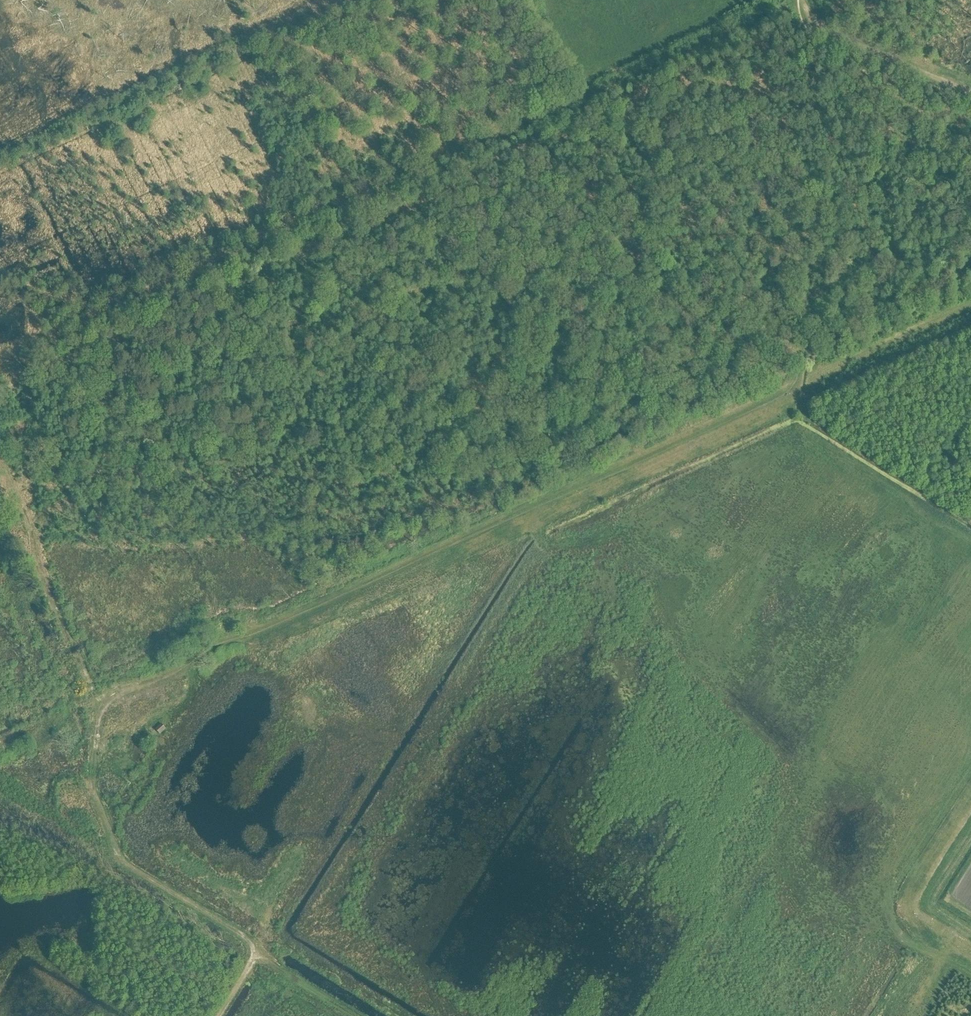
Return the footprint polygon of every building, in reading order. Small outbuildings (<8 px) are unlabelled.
[(166,730),(162,726),(156,732),(161,737),(166,730)]
